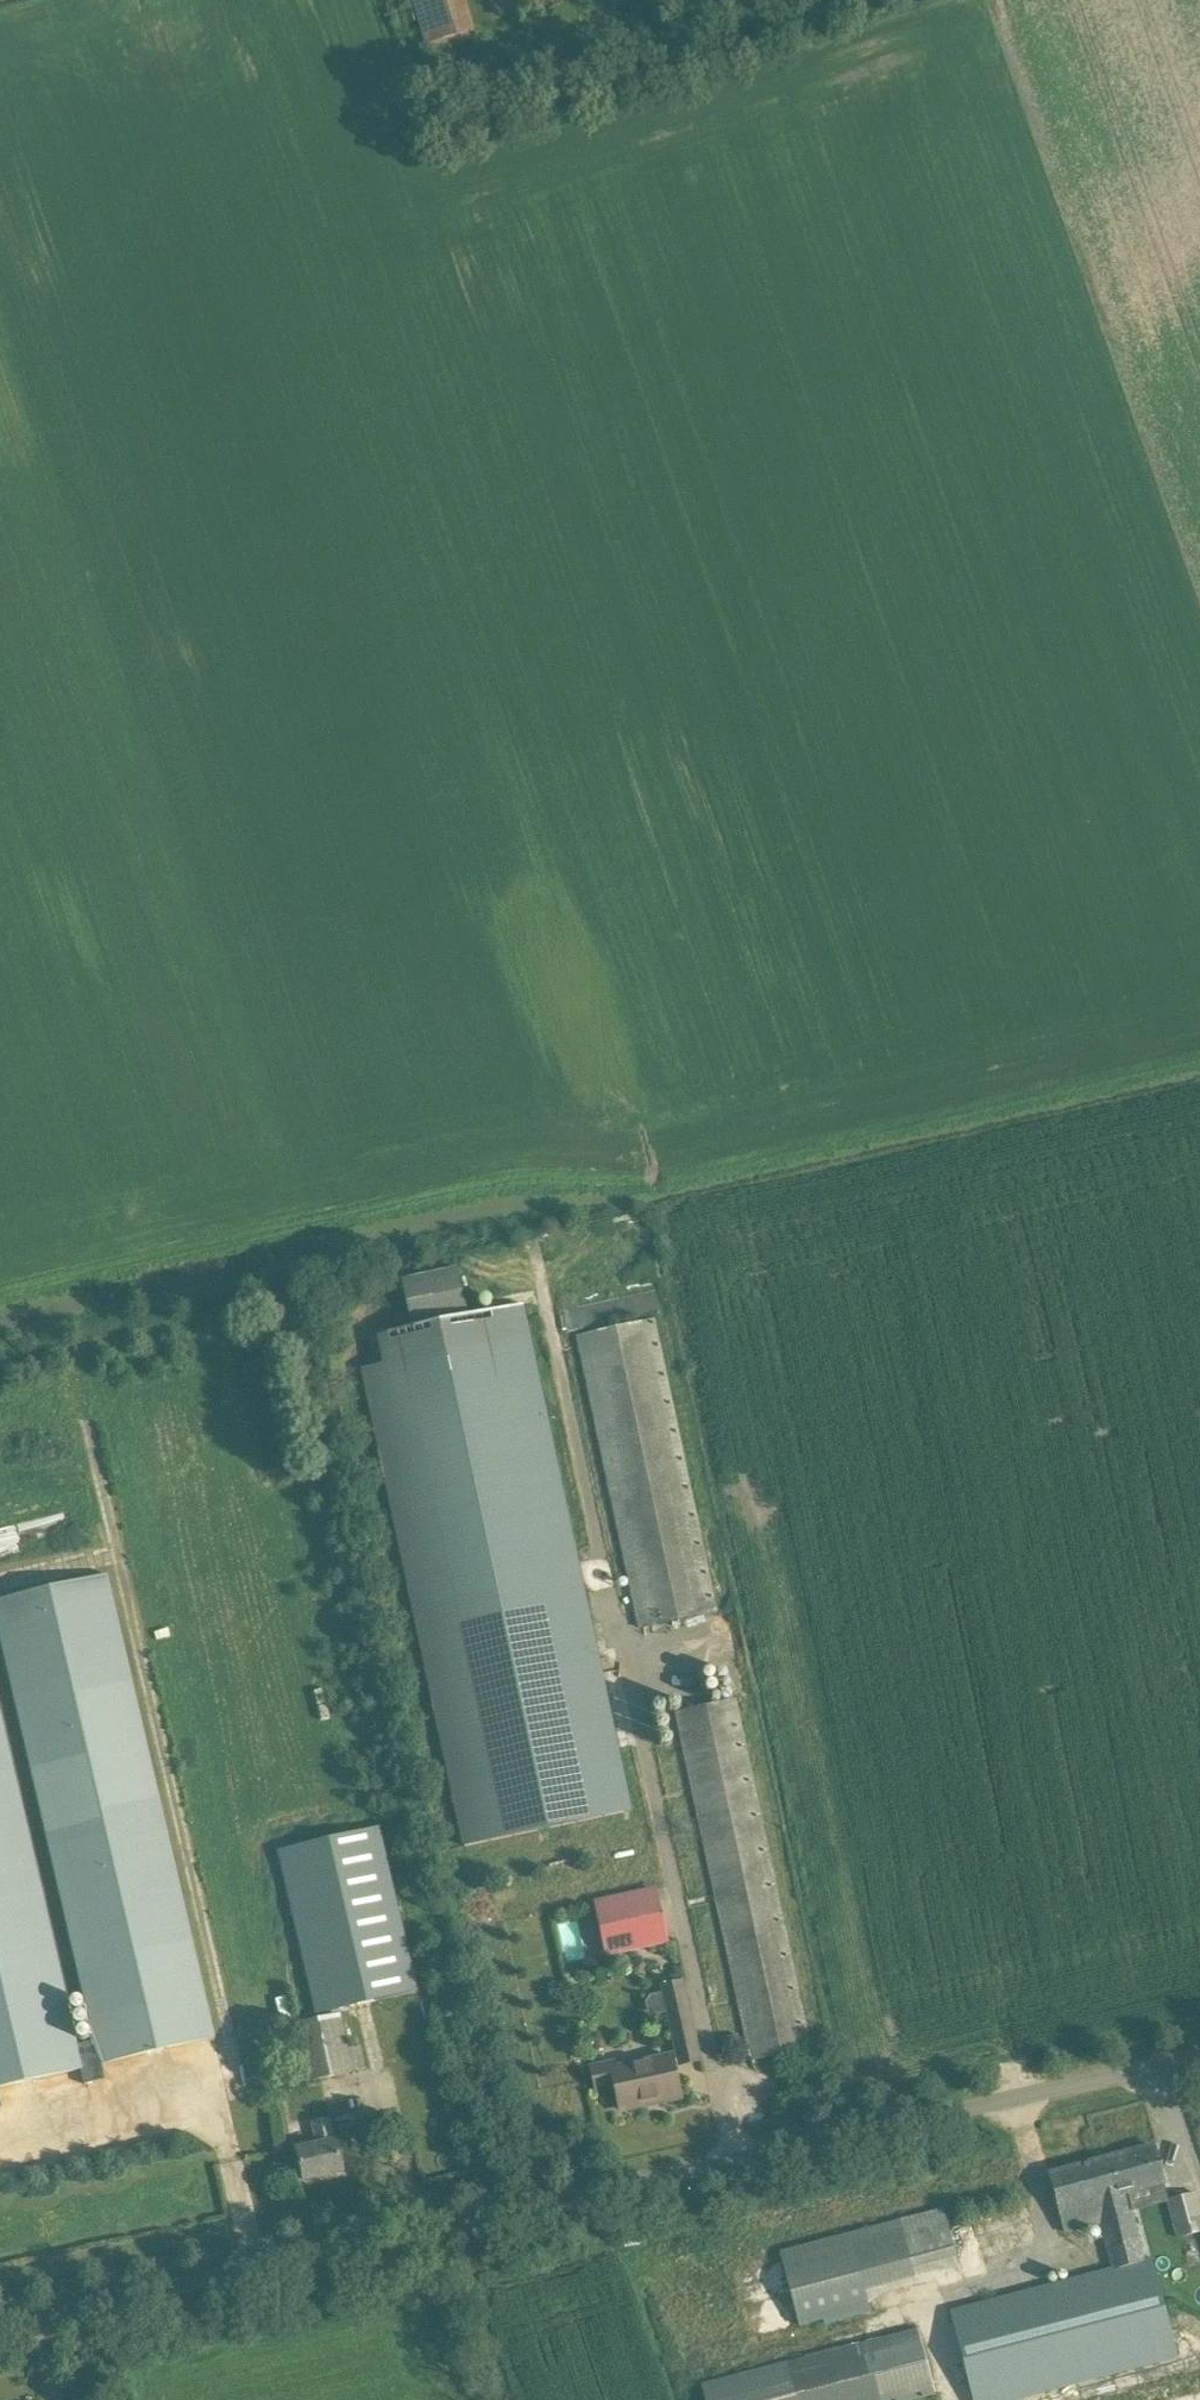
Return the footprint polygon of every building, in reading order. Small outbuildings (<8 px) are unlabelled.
[(462,35),(474,32),(466,0),(413,0),(425,44),(430,42),(435,59),(426,62),(432,83),(441,80),(441,81),(472,73),(462,35)] [(403,1279),(412,1325),(468,1313),(458,1268),(403,1279)] [(383,1366),(363,1370),(465,1846),(632,1810),(525,1309),(523,1304),(377,1335),(383,1366)] [(579,1336),(636,1605),(641,1628),(716,1612),(653,1320),(579,1336)] [(81,2069),(85,2084),(106,2079),(102,2064),(215,2038),(107,1574),(0,1599),(0,1629),(96,2040),(77,2044),(0,1712),(0,2088),(81,2069)] [(735,1699),(702,1706),(679,1711),(753,2060),(810,2048),(735,1699)] [(402,1799),(302,1822),(345,2008),(445,1984),(402,1799)] [(595,1901),(608,1958),(670,1943),(657,1886),(595,1901)] [(656,2015),(669,2013),(674,2037),(694,2032),(683,1981),(663,1986),(664,1992),(651,1994),(646,2002),(648,2010),(656,2015)] [(300,2022),(312,2080),(364,2069),(361,2046),(346,2049),(339,2014),(300,2022)] [(596,2091),(616,2085),(622,2110),(645,2105),(644,2101),(678,2094),(679,2097),(681,2097),(672,2056),(617,2068),(616,2061),(591,2067),(596,2091)] [(298,2148),(300,2156),(305,2179),(343,2171),(338,2148),(336,2139),(335,2140),(331,2119),(313,2123),(318,2143),(298,2148)] [(1077,2278),(950,2311),(973,2399),(1015,2399),(1178,2357),(1152,2256),(1145,2258),(1128,2192),(1165,2182),(1161,2169),(1155,2146),(1051,2174),(1057,2197),(1067,2233),(1101,2224),(1113,2268),(1077,2278)] [(1178,2237),(1199,2232),(1199,2204),(1197,2193),(1169,2200),(1178,2237)] [(780,2251),(792,2298),(799,2326),(870,2307),(866,2292),(960,2267),(944,2208),(780,2251)] [(787,2363),(703,2385),(707,2399),(914,2399),(936,2394),(919,2328),(787,2363)]
